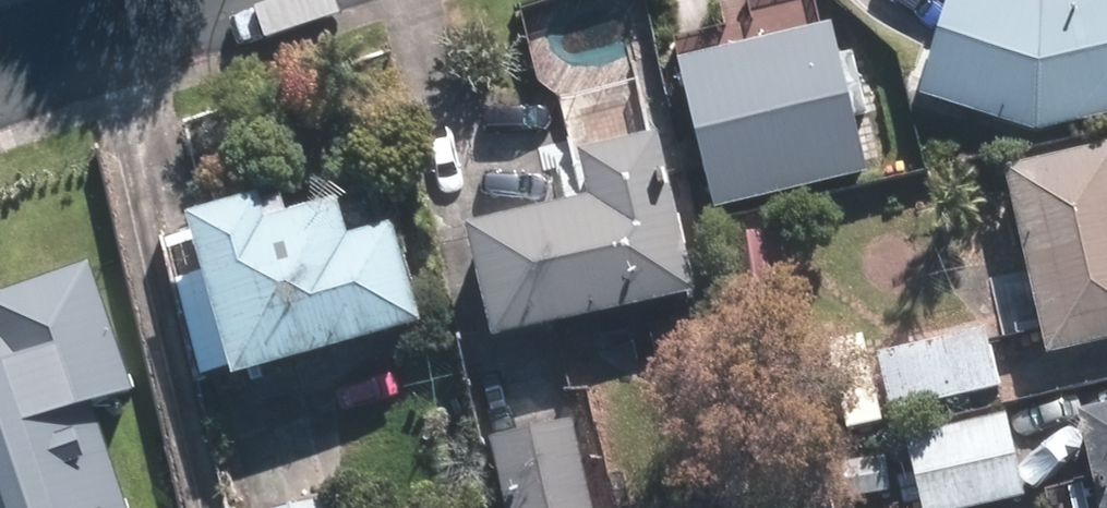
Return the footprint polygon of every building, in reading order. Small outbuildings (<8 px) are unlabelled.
[(1057,114),(1106,103),(1106,0),(965,0),(942,81),(1057,114)] [(631,208),(486,239),(504,320),(703,278),(672,133),(618,145),(631,208)] [(1026,173),(1065,339),(1106,329),(1106,154),(1026,173)] [(286,195),(217,214),(257,362),(439,314),(414,221),(378,231),(369,196),(292,217),(286,195)] [(103,398),(147,382),(105,262),(44,283),(0,299),(0,301),(9,325),(0,328),(0,507),(142,507),(103,398)] [(996,326),(880,357),(894,409),(1010,378),(996,326)] [(911,441),(928,507),(951,507),(1030,489),(1012,417),(911,441)] [(495,443),(511,507),(597,507),(575,423),(495,443)] [(1091,435),(1106,506),(1106,431),(1091,435)] [(300,507),(342,507),(340,499),(300,507)]
